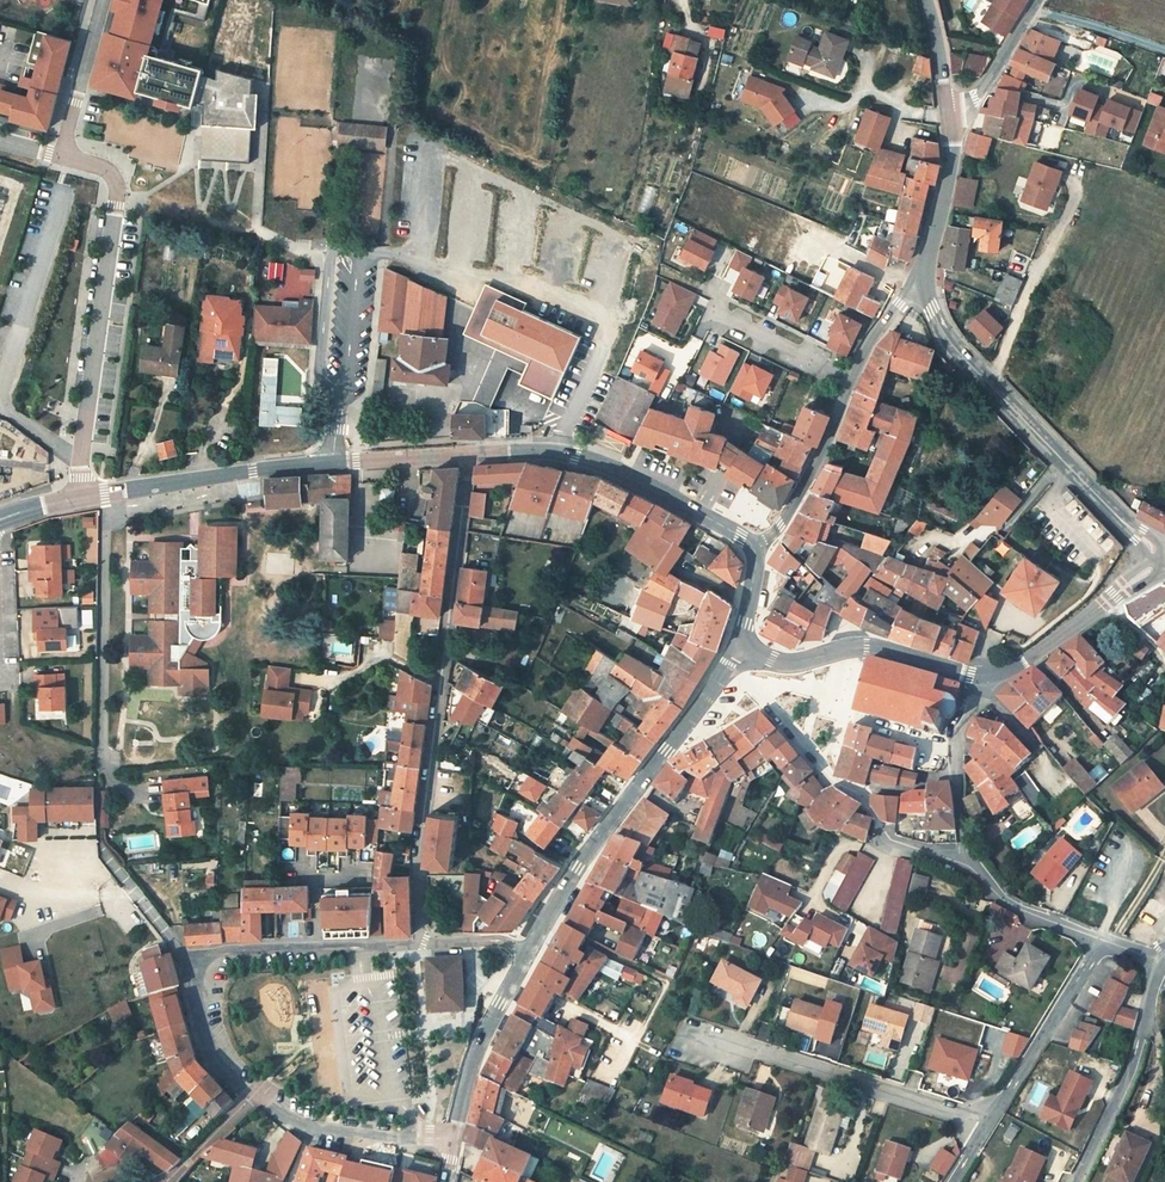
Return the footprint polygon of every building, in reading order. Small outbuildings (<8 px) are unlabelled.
[(211,0),(123,0),(120,10),(114,35),(101,81),(138,90),(163,97),(183,102),(194,105),(195,101),(203,76),(204,68),(173,60),(176,51),(166,48),(171,31),(180,33),(182,25),(174,23),(176,13),(205,20),(211,0)] [(123,0),(118,0),(115,9),(120,10),(123,0)] [(1026,0),(994,0),(980,21),(1003,36),(1026,0)] [(724,38),(726,29),(710,26),(708,35),(724,38)] [(1106,36),(1100,34),(1083,29),(1080,38),(1096,43),(1103,45),(1106,36)] [(1061,41),(1030,31),(1018,49),(1006,69),(997,84),(997,85),(1020,91),(1021,91),(1030,74),(1046,80),(1048,77),(1053,67),(1055,63),(1052,61),(1061,41)] [(36,32),(21,84),(33,87),(30,97),(6,90),(0,88),(0,108),(14,112),(12,118),(49,128),(72,43),(36,32)] [(835,76),(848,40),(826,32),(820,48),(814,65),(813,68),(835,76)] [(101,81),(114,35),(108,33),(94,85),(137,96),(138,90),(101,81)] [(692,96),(696,78),(695,78),(700,56),(703,45),(692,42),(693,39),(677,36),(673,51),(678,52),(668,90),(692,96)] [(805,61),(814,65),(820,48),(811,44),(812,42),(796,36),(788,59),(804,64),(805,61)] [(978,77),(986,65),(990,57),(964,52),(963,56),(949,52),(951,68),(951,74),(959,74),(967,75),(975,77),(978,77)] [(930,58),(919,54),(914,71),(932,77),(930,58)] [(1056,68),(1053,67),(1048,77),(1051,78),(1056,68)] [(257,79),(222,70),(222,81),(256,89),(257,79)] [(203,76),(195,101),(206,104),(201,158),(248,162),(256,89),(222,81),(203,76)] [(750,76),(744,92),(757,97),(754,105),(764,108),(775,125),(795,111),(783,93),(779,96),(775,85),(750,76)] [(1020,91),(997,85),(996,91),(995,96),(992,96),(986,116),(988,116),(1003,118),(1003,116),(1018,119),(1031,123),(1035,108),(1017,103),(1018,96),(1020,91)] [(1107,98),(1103,107),(1094,104),(1098,95),(1088,91),(1078,88),(1069,113),(1088,120),(1089,117),(1108,123),(1120,127),(1121,126),(1134,130),(1141,110),(1120,103),(1107,98)] [(757,97),(744,92),(741,100),(754,105),(757,97)] [(183,102),(163,97),(162,102),(182,108),(183,102)] [(1157,108),(1143,144),(1164,152),(1164,111),(1157,108)] [(878,148),(888,118),(868,111),(856,141),(876,148),(878,148)] [(1003,118),(988,116),(984,134),(1012,140),(1018,119),(1003,116),(1003,118)] [(1083,132),(1103,137),(1108,123),(1089,117),(1088,120),(1083,132)] [(349,132),(348,140),(385,144),(386,129),(342,125),(342,131),(349,132)] [(964,154),(984,159),(990,137),(970,132),(964,154)] [(915,137),(910,157),(906,172),(908,173),(906,182),(927,188),(934,190),(937,178),(941,166),(938,142),(915,137)] [(385,148),(385,144),(348,140),(341,139),(340,144),(385,148)] [(876,148),(872,162),(887,166),(892,152),(878,148),(876,148)] [(887,166),(906,172),(910,157),(892,152),(887,166)] [(872,162),(866,183),(880,187),(887,166),(872,162)] [(1053,192),(1060,171),(1036,162),(1022,202),(1045,210),(1051,191),(1053,192)] [(887,166),(880,187),(902,194),(898,211),(921,216),(924,204),(927,188),(906,182),(908,173),(906,172),(887,166)] [(953,203),(971,206),(976,181),(957,178),(953,203)] [(921,216),(898,211),(895,225),(894,230),(917,235),(919,226),(921,216)] [(796,214),(793,222),(810,228),(813,220),(796,214)] [(980,249),(998,252),(1002,222),(966,216),(964,227),(975,228),(974,235),(982,236),(980,249)] [(949,227),(944,268),(963,271),(970,230),(949,227)] [(695,229),(682,256),(706,269),(715,251),(712,250),(717,240),(695,229)] [(866,259),(886,267),(889,253),(907,261),(914,249),(917,235),(894,230),(890,246),(874,237),(866,259)] [(751,257),(737,250),(729,266),(743,273),(734,291),(752,300),(764,277),(745,268),(751,257)] [(850,267),(835,299),(872,317),(879,303),(865,296),(874,279),(850,267)] [(411,280),(386,269),(382,304),(388,304),(388,310),(382,309),(380,331),(403,333),(404,333),(411,280)] [(315,272),(303,271),(302,280),(314,281),(315,272)] [(826,275),(818,271),(811,286),(819,290),(826,275)] [(1001,284),(1000,284),(994,300),(1010,307),(1021,281),(1005,275),(1001,284)] [(951,283),(943,279),(942,286),(949,289),(951,283)] [(448,296),(411,280),(404,333),(443,337),(448,296)] [(660,308),(653,322),(672,332),(683,310),(685,311),(686,311),(695,294),(671,282),(658,307),(660,308)] [(781,285),(772,303),(781,307),(780,311),(788,315),(787,317),(797,322),(808,299),(781,285)] [(527,364),(523,375),(519,385),(552,400),(580,338),(521,312),(525,303),(484,286),(462,336),(495,350),(527,364)] [(204,327),(202,327),(198,359),(214,360),(215,353),(227,355),(227,357),(238,358),(242,334),(244,334),(247,314),(243,313),(245,299),(234,298),(234,296),(223,295),(222,299),(207,296),(205,312),(208,313),(208,317),(206,317),(204,327)] [(285,309),(281,309),(278,341),(310,343),(312,324),(313,302),(303,301),(303,303),(303,310),(285,309)] [(286,301),(285,309),(303,310),(303,303),(286,301)] [(272,341),(278,341),(281,309),(255,307),(253,339),(265,340),(265,338),(272,338),(272,341)] [(685,311),(683,310),(672,332),(674,333),(685,311)] [(982,310),(967,326),(985,343),(1000,327),(982,310)] [(861,325),(840,315),(830,335),(833,336),(827,347),(846,356),(861,325)] [(144,370),(178,375),(184,326),(163,323),(160,348),(147,346),(144,370)] [(900,339),(902,334),(894,331),(892,333),(878,346),(862,381),(885,388),(895,366),(905,368),(904,375),(927,380),(934,351),(900,339)] [(448,338),(443,337),(404,333),(403,333),(400,358),(396,358),(394,377),(448,383),(450,364),(446,363),(448,338)] [(265,340),(253,339),(253,345),(310,349),(310,343),(278,341),(272,341),(272,338),(265,338),(265,340)] [(710,351),(699,374),(722,385),(738,353),(722,345),(717,354),(710,351)] [(495,350),(473,402),(489,409),(507,368),(523,375),(527,364),(495,350)] [(642,350),(633,369),(654,379),(648,390),(655,394),(657,395),(669,370),(661,366),(663,361),(642,350)] [(274,427),(274,425),(300,426),(301,409),(275,407),(278,359),(264,359),(260,426),(274,427)] [(954,371),(947,363),(943,367),(950,374),(954,371)] [(377,365),(375,381),(380,382),(382,382),(383,366),(377,365)] [(742,365),(729,391),(748,401),(752,393),(761,397),(772,376),(753,367),(752,369),(742,365)] [(798,376),(790,372),(787,379),(795,383),(798,376)] [(600,411),(595,422),(633,440),(655,394),(648,390),(622,378),(618,376),(600,411)] [(879,403),(885,388),(862,381),(855,395),(879,403)] [(838,440),(867,449),(876,432),(886,405),(879,403),(855,395),(850,410),(844,426),(838,440)] [(454,438),(485,439),(485,415),(489,409),(473,402),(460,401),(454,415),(454,438)] [(723,452),(720,451),(721,445),(717,444),(719,435),(702,430),(705,420),(711,421),(713,411),(691,405),(688,419),(651,409),(644,423),(650,424),(648,429),(642,428),(636,441),(696,458),(699,460),(718,466),(723,452)] [(876,432),(884,435),(890,437),(898,409),(886,405),(876,432)] [(817,445),(829,417),(826,416),(805,408),(796,430),(795,430),(786,428),(778,424),(769,420),(767,426),(790,435),(813,444),(817,445)] [(485,415),(485,439),(509,439),(508,410),(489,409),(485,415)] [(918,415),(898,409),(890,437),(884,435),(865,481),(841,472),(828,496),(834,499),(834,500),(879,513),(908,445),(918,415)] [(766,427),(757,440),(752,437),(750,441),(772,453),(801,467),(805,458),(813,444),(790,435),(767,426),(766,427)] [(157,444),(162,459),(177,455),(173,440),(157,444)] [(729,475),(734,478),(739,481),(751,488),(766,464),(772,453),(750,441),(743,452),(738,449),(727,468),(729,475)] [(772,453),(766,464),(795,480),(801,467),(772,453)] [(522,480),(528,465),(528,464),(476,466),(474,482),(522,480)] [(795,480),(766,464),(751,488),(781,508),(795,480)] [(547,468),(528,465),(522,480),(513,506),(540,511),(548,491),(549,491),(557,469),(546,469),(547,468)] [(828,496),(841,472),(825,466),(813,490),(828,496)] [(430,516),(429,525),(452,528),(455,504),(460,467),(436,469),(434,485),(431,485),(428,486),(426,487),(424,488),(424,490),(424,492),(425,494),(426,495),(428,495),(432,496),(430,516)] [(571,482),(576,484),(578,476),(579,472),(566,468),(565,469),(549,512),(561,511),(563,508),(561,507),(571,482)] [(324,500),(323,499),(349,498),(349,475),(324,476),(324,483),(300,485),(301,502),(324,500)] [(603,479),(591,475),(590,477),(583,475),(582,477),(578,476),(576,484),(571,482),(561,507),(563,508),(561,511),(577,518),(579,515),(589,519),(595,501),(603,479)] [(302,505),(301,502),(300,485),(324,483),(324,476),(267,480),(269,507),(302,505)] [(603,479),(595,501),(640,524),(642,524),(649,513),(654,504),(628,490),(604,478),(603,479)] [(984,501),(971,515),(978,521),(979,522),(985,516),(997,525),(1019,500),(999,485),(984,501)] [(380,504),(394,505),(395,488),(380,488),(380,504)] [(826,521),(836,524),(838,517),(828,513),(834,500),(834,499),(828,496),(813,490),(807,499),(800,511),(826,521)] [(473,493),(470,516),(483,518),(486,495),(473,493)] [(349,498),(323,499),(324,500),(323,537),(323,559),(326,559),(339,559),(349,559),(349,498)] [(1141,502),(1136,517),(1164,532),(1164,515),(1141,502)] [(663,535),(677,545),(690,523),(654,504),(649,513),(668,526),(663,535)] [(151,522),(151,531),(150,545),(145,548),(144,557),(148,560),(147,578),(147,587),(153,587),(153,597),(146,598),(146,606),(145,619),(141,621),(140,632),(145,636),(144,648),(143,663),(176,663),(177,645),(194,622),(201,622),(208,620),(215,617),(221,613),(226,607),(227,605),(221,604),(224,554),(237,554),(240,506),(225,506),(219,508),(214,511),(210,516),(207,522),(206,525),(205,545),(195,545),(185,544),(185,523),(151,522)] [(821,540),(819,539),(826,521),(800,511),(789,531),(819,544),(821,540)] [(627,548),(657,566),(645,586),(673,601),(681,579),(668,571),(679,555),(692,564),(696,558),(693,556),(690,554),(686,551),(677,545),(663,535),(668,526),(649,513),(642,524),(640,524),(627,548)] [(405,531),(406,523),(406,518),(406,516),(396,514),(395,531),(400,531),(404,531),(405,531)] [(406,518),(406,523),(425,525),(429,525),(430,516),(423,515),(421,520),(406,518)] [(891,516),(888,525),(901,528),(908,520),(891,516)] [(903,533),(913,540),(915,536),(925,524),(914,519),(913,522),(903,533)] [(867,533),(874,535),(876,526),(864,522),(861,531),(867,533)] [(196,526),(195,545),(205,545),(206,525),(196,526)] [(430,532),(424,575),(417,574),(401,574),(401,578),(400,588),(444,593),(452,528),(429,525),(425,525),(425,531),(430,532)] [(890,539),(892,530),(876,526),(874,535),(890,539)] [(129,577),(147,578),(148,560),(144,557),(145,548),(150,545),(151,531),(132,530),(129,577)] [(796,552),(801,543),(815,551),(819,544),(789,531),(783,540),(796,552)] [(874,535),(867,533),(861,551),(847,546),(846,549),(862,561),(870,568),(875,571),(883,559),(880,557),(890,539),(874,535)] [(1003,538),(1001,541),(1012,550),(1018,541),(1008,533),(1003,538)] [(989,534),(984,542),(991,546),(997,539),(989,534)] [(822,576),(837,553),(841,546),(821,540),(819,544),(815,551),(808,563),(822,576)] [(979,549),(974,556),(982,561),(991,546),(984,542),(979,549)] [(795,568),(800,561),(781,543),(769,563),(786,577),(788,578),(795,568)] [(67,571),(68,545),(44,545),(43,562),(36,562),(35,572),(66,571),(67,571)] [(947,550),(938,545),(927,564),(933,564),(947,550)] [(696,558),(700,561),(708,550),(701,546),(693,556),(696,558)] [(742,564),(728,546),(718,557),(708,567),(727,581),(737,586),(740,572),(742,564)] [(846,549),(841,546),(837,553),(842,558),(847,564),(851,569),(853,573),(862,561),(846,549)] [(890,592),(899,599),(903,591),(915,570),(896,561),(901,553),(892,547),(883,559),(875,571),(873,573),(880,577),(876,582),(884,588),(889,581),(894,584),(889,592),(890,592)] [(979,549),(971,547),(943,579),(946,581),(949,577),(979,599),(983,594),(991,583),(976,568),(970,562),(974,556),(979,549)] [(718,557),(708,550),(700,561),(708,567),(718,557)] [(401,574),(417,574),(419,553),(403,552),(401,574)] [(970,562),(976,568),(982,561),(974,556),(970,562)] [(1037,615),(1038,613),(1059,581),(1021,556),(1016,562),(1020,564),(1002,593),(1037,615)] [(870,568),(862,561),(853,573),(847,581),(843,578),(836,589),(837,590),(835,604),(844,610),(851,594),(870,568)] [(803,578),(809,583),(815,576),(809,570),(804,577),(803,578)] [(946,581),(943,579),(915,570),(903,591),(918,600),(917,601),(927,605),(946,581)] [(42,599),(66,599),(66,571),(35,572),(35,584),(42,584),(42,599)] [(463,572),(459,604),(468,605),(483,608),(483,607),(487,575),(463,572)] [(801,592),(805,595),(811,599),(823,583),(815,576),(809,583),(801,592)] [(863,586),(867,588),(886,599),(890,592),(889,592),(884,588),(876,582),(869,577),(863,586)] [(969,612),(974,606),(979,599),(949,577),(946,581),(927,605),(936,610),(937,610),(947,594),(969,612)] [(684,598),(703,607),(701,612),(727,622),(732,603),(711,589),(708,592),(706,591),(698,586),(690,582),(681,579),(673,601),(666,618),(675,616),(684,598)] [(817,600),(813,611),(802,639),(811,638),(822,638),(826,625),(830,614),(832,608),(830,605),(832,593),(823,583),(811,599),(817,600)] [(649,623),(662,629),(666,618),(673,601),(645,586),(639,602),(633,617),(643,621),(649,623)] [(1141,631),(1164,613),(1164,587),(1163,586),(1128,607),(1130,621),(1141,631)] [(400,588),(398,610),(414,612),(441,615),(444,593),(400,588)] [(859,601),(851,594),(844,610),(841,614),(845,616),(855,622),(864,627),(873,610),(877,614),(886,617),(890,609),(892,610),(895,605),(886,599),(867,588),(859,601)] [(767,633),(777,638),(794,602),(777,593),(768,608),(771,610),(761,630),(767,633)] [(983,594),(979,599),(974,606),(983,628),(985,629),(998,600),(983,594)] [(570,625),(577,612),(557,600),(553,613),(570,625)] [(917,601),(912,614),(922,619),(927,605),(917,601)] [(797,646),(802,639),(813,611),(794,602),(777,638),(782,641),(794,647),(797,646)] [(456,622),(480,626),(483,608),(468,605),(459,604),(456,622)] [(888,635),(914,643),(922,619),(912,614),(895,605),(892,610),(890,609),(886,617),(897,624),(888,635)] [(125,648),(144,648),(145,636),(140,632),(141,621),(145,619),(146,606),(127,606),(125,648)] [(32,629),(40,629),(40,640),(40,650),(64,649),(64,648),(65,648),(64,629),(77,628),(76,607),(34,609),(34,617),(39,617),(39,620),(35,620),(34,619),(31,619),(32,629)] [(483,607),(483,608),(480,626),(515,631),(518,613),(483,607)] [(610,618),(621,623),(626,613),(617,610),(614,609),(610,618)] [(397,623),(396,630),(412,632),(414,612),(398,610),(397,623)] [(871,629),(880,632),(886,617),(877,614),(873,610),(864,627),(871,629)] [(577,612),(570,625),(567,630),(581,639),(595,648),(684,707),(694,689),(636,660),(623,652),(633,636),(619,628),(616,634),(577,612)] [(701,612),(699,620),(724,631),(727,622),(701,612)] [(633,617),(626,613),(621,623),(619,628),(633,636),(635,637),(643,621),(633,617)] [(959,625),(964,618),(944,614),(942,621),(957,626),(959,625)] [(888,635),(897,624),(886,617),(880,632),(888,635)] [(943,626),(941,625),(922,619),(914,643),(934,650),(943,626)] [(720,645),(724,631),(699,620),(693,638),(678,634),(672,645),(695,659),(700,650),(714,655),(716,652),(718,648),(720,645)] [(380,622),(380,637),(395,638),(396,630),(397,623),(380,622)] [(662,629),(649,623),(647,628),(660,635),(660,636),(667,639),(672,632),(662,629)] [(957,626),(955,631),(957,632),(949,655),(969,662),(977,633),(959,625),(957,626)] [(949,655),(957,632),(955,631),(943,626),(934,650),(949,655)] [(32,640),(40,640),(40,629),(32,629),(32,640)] [(412,632),(396,630),(395,638),(394,651),(409,659),(412,632)] [(633,636),(623,652),(636,660),(641,651),(656,659),(661,652),(635,637),(633,636)] [(1113,699),(1113,698),(1122,689),(1121,688),(1124,684),(1117,677),(1098,658),(1080,639),(1060,653),(1073,667),(1084,680),(1113,699)] [(1144,661),(1148,656),(1151,652),(1135,641),(1128,651),(1144,661)] [(695,659),(672,645),(667,656),(662,664),(677,671),(678,669),(698,682),(706,668),(714,655),(700,650),(695,659)] [(601,664),(611,671),(609,675),(630,688),(646,698),(636,713),(646,719),(644,721),(664,732),(672,722),(684,707),(595,648),(584,668),(594,674),(601,664)] [(656,659),(641,651),(636,660),(694,689),(698,682),(678,669),(677,671),(662,664),(667,656),(661,652),(656,659)] [(1062,680),(1073,667),(1060,653),(1048,671),(1061,682),(1062,680)] [(935,678),(868,659),(853,711),(914,729),(913,731),(925,734),(926,732),(939,736),(945,721),(951,720),(952,719),(955,716),(956,712),(957,710),(956,707),(955,705),(953,703),(957,697),(959,686),(938,680),(935,678)] [(433,680),(434,672),(416,663),(415,670),(433,680)] [(603,690),(609,675),(611,671),(601,664),(594,674),(591,678),(598,682),(596,686),(603,690)] [(505,684),(471,666),(459,689),(467,693),(493,707),(505,684)] [(289,669),(269,667),(268,676),(288,678),(289,669)] [(1084,680),(1073,667),(1062,680),(1073,693),(1085,704),(1098,715),(1108,724),(1109,723),(1111,725),(1114,722),(1112,720),(1123,705),(1113,698),(1113,699),(1084,680)] [(390,695),(390,701),(409,703),(410,698),(405,698),(408,673),(402,669),(399,696),(390,695)] [(1034,669),(1011,686),(1027,702),(1030,705),(1047,681),(1034,669)] [(410,698),(430,702),(432,686),(408,673),(405,698),(410,698)] [(34,674),(34,684),(41,683),(42,695),(43,708),(64,707),(62,674),(34,674)] [(618,704),(621,701),(619,700),(603,690),(596,686),(598,682),(591,678),(586,674),(578,686),(612,709),(620,714),(624,707),(618,704)] [(603,690),(619,700),(630,688),(609,675),(603,690)] [(288,678),(268,676),(266,691),(265,691),(262,717),(292,720),(295,688),(287,687),(288,678)] [(1055,687),(1047,681),(1030,705),(1043,718),(1063,698),(1055,687)] [(42,695),(41,683),(34,684),(35,695),(42,695)] [(459,689),(453,686),(452,702),(459,706),(467,693),(459,689)] [(612,709),(578,686),(564,710),(564,711),(585,723),(595,730),(598,731),(612,709)] [(1011,686),(998,698),(1016,715),(1027,702),(1011,686)] [(295,688),(292,720),(302,721),(303,715),(308,715),(311,690),(295,688)] [(493,707),(467,693),(459,706),(452,702),(449,721),(474,724),(476,721),(487,727),(497,709),(493,707)] [(409,711),(408,721),(427,724),(430,702),(410,698),(409,703),(409,711)] [(389,710),(409,711),(409,703),(390,701),(389,710)] [(1029,732),(1031,730),(1043,718),(1030,705),(1027,702),(1016,715),(1029,732)] [(736,729),(758,749),(776,732),(772,727),(765,719),(760,713),(747,721),(736,729)] [(427,724),(408,721),(407,726),(398,724),(398,719),(388,718),(387,740),(397,741),(404,742),(424,746),(426,735),(427,724)] [(992,733),(996,726),(980,720),(976,719),(968,738),(977,741),(976,745),(985,746),(987,741),(988,740),(992,733)] [(664,732),(644,721),(640,727),(659,739),(664,732)] [(582,728),(592,735),(595,730),(585,723),(582,728)] [(640,727),(636,725),(626,738),(649,752),(659,739),(640,727)] [(850,752),(866,758),(872,736),(873,731),(866,729),(851,726),(846,750),(850,752)] [(988,740),(987,741),(1015,771),(1031,757),(1004,729),(996,726),(992,733),(988,740)] [(736,756),(749,775),(769,763),(758,749),(736,729),(726,735),(740,753),(736,756)] [(592,735),(611,747),(615,741),(598,731),(595,730),(592,735)] [(783,739),(776,732),(758,749),(769,763),(770,763),(775,759),(774,757),(788,745),(783,739)] [(716,741),(706,746),(723,768),(734,783),(737,787),(734,794),(747,798),(753,782),(749,775),(736,756),(740,753),(726,735),(716,741)] [(879,738),(872,736),(866,758),(881,763),(883,763),(888,765),(894,743),(879,738)] [(576,737),(572,743),(569,747),(572,748),(575,750),(576,749),(587,756),(592,748),(576,737)] [(644,759),(649,752),(626,738),(621,745),(644,759)] [(386,750),(396,752),(397,741),(387,740),(386,750)] [(396,752),(403,753),(404,742),(397,741),(396,752)] [(621,745),(615,741),(611,747),(601,761),(598,759),(597,762),(607,767),(629,779),(635,771),(644,759),(621,745)] [(1007,777),(1008,776),(1015,771),(987,741),(985,746),(976,745),(972,755),(975,759),(993,783),(1002,771),(1007,777)] [(423,757),(424,746),(404,742),(403,753),(401,765),(421,768),(423,757)] [(557,755),(565,760),(572,748),(569,747),(562,743),(560,745),(562,747),(557,755)] [(902,768),(907,750),(909,746),(894,743),(888,765),(898,767),(902,768)] [(1115,744),(1108,750),(1107,751),(1119,765),(1120,766),(1128,758),(1115,744)] [(774,757),(775,759),(784,770),(799,757),(794,751),(788,745),(774,757)] [(706,783),(723,768),(706,746),(693,752),(680,760),(672,764),(686,776),(689,772),(706,783)] [(602,754),(592,748),(587,756),(587,757),(597,762),(598,759),(602,754)] [(575,772),(595,783),(607,767),(597,762),(587,757),(587,756),(576,749),(575,750),(571,757),(580,765),(575,772)] [(897,774),(881,769),(879,768),(881,763),(866,758),(850,752),(846,750),(844,759),(840,771),(838,779),(866,787),(867,783),(895,787),(896,783),(909,786),(912,777),(897,774)] [(916,752),(907,750),(902,768),(912,771),(916,752)] [(784,770),(785,772),(786,772),(795,784),(787,796),(799,804),(801,786),(812,778),(810,776),(813,773),(805,764),(799,757),(784,770)] [(550,762),(543,759),(540,763),(552,770),(555,765),(550,762)] [(975,759),(965,769),(994,816),(1008,807),(1017,823),(1034,813),(1030,808),(1016,791),(1018,790),(1012,781),(1008,776),(1007,777),(1002,771),(993,783),(975,759)] [(1067,776),(1077,788),(1089,777),(1074,761),(1071,764),(1063,771),(1067,776)] [(1114,788),(1131,807),(1153,787),(1155,789),(1163,782),(1144,761),(1114,788)] [(711,798),(700,828),(714,834),(720,819),(734,783),(723,768),(706,783),(689,772),(686,776),(672,764),(654,787),(677,804),(685,789),(711,798)] [(1090,773),(1099,783),(1109,775),(1100,764),(1090,773)] [(421,768),(401,765),(397,792),(383,790),(382,804),(416,810),(421,768)] [(296,767),(284,767),(282,800),(294,801),(296,767)] [(575,772),(567,767),(564,773),(557,769),(548,782),(535,774),(531,779),(576,806),(581,799),(602,814),(608,806),(587,793),(595,783),(575,772)] [(1016,791),(1030,808),(1045,797),(1034,783),(1024,771),(1012,781),(1018,790),(1016,791)] [(543,814),(562,825),(570,814),(573,809),(576,806),(531,779),(519,772),(518,773),(512,783),(522,789),(520,793),(534,801),(539,796),(547,800),(551,796),(556,798),(549,807),(546,805),(541,807),(538,811),(543,814)] [(206,776),(162,779),(164,809),(167,809),(169,832),(194,830),(193,817),(188,817),(186,797),(186,789),(207,788),(206,776)] [(1089,793),(1097,786),(1089,777),(1077,788),(1084,797),(1089,793)] [(801,786),(799,804),(813,809),(814,805),(816,802),(818,799),(821,797),(825,795),(826,794),(818,786),(812,778),(801,786)] [(15,812),(16,824),(23,823),(24,841),(40,840),(38,820),(94,816),(92,782),(46,784),(46,788),(31,789),(32,811),(15,812)] [(927,793),(927,814),(928,815),(953,815),(949,785),(941,785),(934,786),(926,788),(927,793)] [(1155,789),(1153,787),(1131,807),(1138,814),(1160,794),(1158,792),(1155,789)] [(207,788),(186,789),(186,797),(207,795),(207,788)] [(810,832),(818,825),(850,799),(836,790),(834,793),(826,794),(825,795),(821,797),(818,799),(816,802),(814,805),(813,809),(810,812),(809,811),(800,818),(810,832)] [(916,793),(898,798),(896,814),(901,815),(901,819),(912,820),(914,832),(928,832),(928,815),(927,814),(927,793),(916,793)] [(108,795),(100,795),(102,831),(110,831),(108,795)] [(872,807),(883,823),(895,825),(896,814),(898,798),(887,798),(877,797),(873,796),(872,807)] [(499,831),(511,838),(526,806),(512,798),(504,812),(508,816),(505,819),(495,814),(493,817),(497,819),(493,827),(499,831)] [(965,802),(973,821),(982,816),(983,818),(988,814),(985,810),(981,813),(974,798),(965,802)] [(573,809),(579,813),(575,818),(590,829),(595,823),(602,814),(581,799),(576,806),(573,809)] [(862,811),(857,809),(861,805),(850,799),(818,825),(822,830),(826,831),(830,832),(835,831),(838,830),(866,842),(871,820),(862,816),(862,811)] [(645,800),(618,836),(647,846),(668,816),(645,800)] [(380,826),(413,830),(416,810),(382,804),(381,819),(380,826)] [(467,822),(468,816),(456,815),(432,812),(427,865),(455,868),(458,822),(467,822)] [(293,816),(280,816),(279,838),(291,838),(291,843),(309,844),(310,813),(292,813),(293,816)] [(320,814),(310,813),(309,844),(308,855),(311,855),(319,855),(320,848),(329,848),(330,817),(320,817),(320,814)] [(341,818),(330,817),(329,848),(338,848),(338,856),(341,856),(348,857),(349,845),(350,814),(341,814),(341,818)] [(369,815),(350,814),(349,845),(367,846),(367,842),(379,843),(380,826),(381,819),(369,819),(369,815)] [(543,814),(541,818),(527,837),(541,845),(546,847),(562,825),(543,814)] [(956,832),(953,815),(928,815),(928,832),(956,832)] [(714,834),(700,828),(695,839),(710,845),(714,834)] [(770,848),(774,841),(752,829),(751,828),(747,834),(756,839),(755,840),(770,848)] [(556,874),(563,865),(536,851),(511,838),(499,831),(490,847),(504,854),(507,847),(535,863),(531,870),(551,880),(556,874)] [(747,834),(745,838),(746,839),(753,843),(755,840),(756,839),(747,834)] [(657,877),(669,881),(672,872),(673,871),(646,862),(648,857),(652,858),(655,849),(647,846),(618,836),(612,846),(605,858),(631,868),(657,877)] [(1066,873),(1062,870),(1075,854),(1060,842),(1031,876),(1051,891),(1066,873)] [(412,908),(411,876),(391,877),(394,853),(385,851),(378,850),(375,887),(374,904),(372,904),(370,935),(379,935),(379,904),(388,904),(389,935),(413,934),(412,908)] [(703,862),(703,863),(713,865),(716,856),(707,852),(703,862)] [(847,910),(877,861),(863,853),(835,903),(847,910)] [(1079,857),(1075,854),(1062,870),(1066,873),(1079,857)] [(725,858),(716,856),(713,865),(723,867),(725,858)] [(848,875),(856,860),(849,856),(840,872),(848,875)] [(519,867),(521,868),(523,865),(507,857),(504,862),(518,869),(519,867)] [(726,868),(735,870),(737,861),(738,859),(735,858),(734,857),(732,857),(726,868)] [(671,919),(682,924),(688,907),(695,890),(669,881),(657,877),(631,868),(605,858),(597,872),(591,884),(615,895),(647,909),(664,916),(671,919)] [(899,934),(915,862),(901,859),(884,931),(899,934)] [(741,871),(743,862),(737,861),(735,870),(741,871)] [(711,873),(713,865),(703,863),(700,873),(706,875),(706,872),(711,873)] [(542,892),(551,880),(531,870),(522,882),(496,869),(493,873),(492,877),(502,882),(536,901),(542,892)] [(762,876),(759,882),(786,895),(791,884),(765,872),(762,876)] [(466,894),(477,895),(479,876),(467,873),(466,894)] [(927,894),(931,876),(915,873),(911,891),(927,894)] [(474,922),(474,932),(513,931),(518,924),(536,901),(502,882),(494,896),(474,922)] [(759,882),(750,903),(766,911),(769,903),(795,916),(804,906),(804,904),(759,882)] [(612,907),(620,911),(615,921),(638,930),(647,909),(615,895),(591,884),(586,891),(594,895),(601,899),(608,903),(607,905),(612,907)] [(261,908),(261,909),(266,909),(265,887),(260,887),(258,887),(259,902),(246,903),(246,908),(261,908)] [(246,903),(259,902),(258,887),(246,887),(246,903)] [(265,887),(266,909),(277,909),(277,887),(268,887),(265,887)] [(277,887),(277,909),(292,908),(309,908),(309,887),(282,887),(277,887)] [(374,904),(375,887),(351,889),(351,888),(344,888),(339,888),(339,889),(324,889),(326,937),(370,935),(372,904),(374,904)] [(702,892),(695,890),(688,907),(696,910),(702,892)] [(578,905),(607,917),(612,907),(607,905),(608,903),(601,899),(594,895),(586,891),(584,896),(578,905)] [(215,922),(188,924),(186,924),(188,944),(218,941),(245,939),(246,908),(240,909),(239,893),(219,894),(221,912),(221,922),(215,922)] [(477,895),(466,894),(463,933),(474,932),(474,922),(494,896),(477,895)] [(1,914),(10,918),(17,900),(8,897),(7,899),(0,896),(0,916),(1,914)] [(627,935),(623,941),(621,940),(615,953),(634,962),(646,934),(638,930),(615,921),(607,917),(578,905),(574,913),(570,919),(593,931),(597,922),(627,935)] [(245,939),(263,939),(261,909),(261,908),(246,908),(245,939)] [(309,908),(292,908),(292,920),(315,919),(314,908),(309,908)] [(657,930),(660,924),(664,916),(647,909),(638,930),(646,934),(654,937),(657,930)] [(925,913),(921,925),(935,930),(939,917),(925,913)] [(788,926),(779,939),(806,951),(810,942),(828,951),(830,945),(840,950),(850,930),(821,915),(816,926),(807,921),(800,933),(788,926)] [(587,938),(593,931),(570,919),(566,926),(587,938)] [(933,936),(935,930),(921,925),(903,984),(930,993),(934,983),(928,980),(933,964),(941,939),(933,936)] [(587,938),(566,926),(565,929),(562,934),(584,945),(587,938)] [(900,941),(871,927),(861,945),(865,947),(855,967),(874,976),(884,957),(894,962),(900,941)] [(558,995),(563,998),(563,997),(569,1001),(571,998),(579,1003),(608,959),(591,949),(586,957),(579,954),(584,945),(562,934),(537,978),(534,982),(558,995)] [(865,947),(861,945),(851,965),(855,967),(865,947)] [(1031,945),(1022,959),(1010,951),(999,967),(1032,989),(1052,958),(1031,945)] [(17,946),(0,950),(9,988),(22,986),(29,990),(32,1005),(38,1009),(47,1007),(51,1001),(47,985),(43,986),(42,980),(38,962),(21,965),(17,946)] [(148,971),(138,974),(144,996),(150,994),(156,992),(156,994),(177,988),(168,958),(167,955),(160,957),(157,946),(144,950),(147,961),(145,962),(148,971)] [(176,969),(173,957),(168,958),(177,988),(181,987),(176,969)] [(430,1014),(463,1013),(462,996),(461,960),(429,961),(430,1014)] [(939,966),(933,964),(928,980),(934,983),(939,966)] [(637,973),(638,971),(625,966),(621,976),(633,981),(635,979),(638,981),(641,974),(637,973)] [(727,966),(717,985),(742,998),(740,1001),(752,1008),(764,985),(727,966)] [(1092,998),(1085,1010),(1102,1020),(1105,1021),(1110,1022),(1110,1021),(1129,991),(1138,976),(1123,966),(1114,981),(1111,979),(1097,1002),(1092,998)] [(674,980),(677,973),(669,970),(666,976),(674,980)] [(532,987),(530,991),(554,1003),(558,995),(534,982),(532,987)] [(150,994),(153,1006),(180,997),(177,988),(156,994),(156,992),(150,994)] [(525,999),(520,1008),(544,1020),(554,1003),(530,991),(525,999)] [(188,1026),(180,997),(153,1006),(162,1033),(188,1026)] [(115,1022),(131,1016),(127,1001),(122,1003),(114,1006),(108,1009),(115,1022)] [(815,1038),(829,1043),(841,1005),(827,1001),(824,1011),(816,1034),(815,1038)] [(816,1034),(824,1011),(794,1002),(787,1025),(816,1034)] [(930,1024),(935,1009),(920,1004),(915,1019),(930,1024)] [(898,1047),(908,1017),(872,1006),(865,1029),(884,1034),(882,1041),(898,1047)] [(554,1038),(551,1056),(554,1058),(560,1028),(544,1020),(520,1008),(515,1018),(533,1027),(550,1036),(554,1038)] [(1118,1009),(1110,1021),(1132,1030),(1137,1014),(1118,1009)] [(508,1030),(526,1041),(533,1027),(515,1018),(512,1023),(508,1030)] [(1065,1047),(1083,1052),(1098,1027),(1078,1021),(1076,1030),(1070,1029),(1065,1047)] [(575,1022),(570,1033),(560,1028),(554,1058),(549,1081),(551,1081),(565,1088),(569,1078),(570,1074),(575,1062),(583,1065),(588,1051),(581,1047),(583,1040),(588,1027),(575,1022)] [(162,1033),(171,1061),(197,1053),(188,1026),(162,1033)] [(482,1078),(502,1085),(515,1063),(519,1054),(526,1041),(508,1030),(492,1059),(482,1078)] [(144,1031),(137,1034),(139,1040),(147,1038),(144,1031)] [(1028,1040),(1008,1033),(1003,1052),(1018,1056),(1028,1040)] [(595,1044),(583,1040),(581,1047),(588,1051),(583,1065),(575,1062),(569,1078),(580,1082),(595,1044)] [(968,1080),(977,1052),(939,1040),(930,1067),(968,1080)] [(549,1081),(554,1058),(551,1056),(539,1050),(534,1062),(530,1070),(549,1081)] [(199,1062),(197,1053),(171,1061),(175,1071),(178,1081),(199,1062)] [(530,1070),(534,1062),(519,1054),(515,1063),(530,1070)] [(178,1081),(170,1088),(175,1094),(183,1087),(194,1098),(201,1090),(213,1078),(199,1062),(178,1081)] [(520,1090),(527,1076),(530,1070),(515,1063),(502,1085),(502,1086),(509,1089),(515,1091),(518,1091),(520,1090)] [(549,1081),(530,1070),(527,1076),(547,1089),(551,1081),(549,1081)] [(175,1071),(164,1075),(165,1077),(170,1088),(178,1081),(175,1071)] [(1079,1109),(1091,1082),(1071,1072),(1059,1100),(1049,1121),(1071,1131),(1078,1112),(1075,1111),(1076,1108),(1079,1109)] [(165,1077),(157,1081),(164,1094),(170,1088),(165,1077)] [(667,1099),(680,1103),(678,1109),(705,1117),(713,1092),(693,1087),(695,1083),(675,1077),(667,1099)] [(208,1111),(227,1093),(220,1085),(213,1078),(201,1090),(194,1098),(207,1112),(208,1111)] [(475,1105),(495,1113),(502,1086),(502,1085),(482,1078),(475,1105)] [(614,1091),(587,1081),(581,1094),(608,1105),(614,1091)] [(495,1113),(502,1115),(509,1089),(502,1086),(495,1113)] [(769,1109),(772,1098),(750,1090),(738,1123),(757,1130),(766,1108),(769,1109)] [(217,1119),(234,1102),(234,1101),(227,1093),(208,1111),(217,1119)] [(816,1107),(804,1149),(814,1152),(828,1156),(837,1126),(841,1115),(834,1113),(836,1106),(834,1105),(835,1101),(823,1097),(819,1108),(816,1107)] [(1049,1121),(1059,1100),(1051,1097),(1043,1118),(1049,1121)] [(665,1105),(678,1109),(680,1103),(667,1099),(665,1105)] [(514,1145),(518,1147),(521,1141),(501,1131),(507,1118),(502,1115),(495,1113),(475,1105),(471,1124),(498,1137),(496,1140),(513,1148),(514,1145)] [(850,1118),(841,1115),(837,1126),(846,1129),(850,1118)] [(132,1123),(143,1130),(148,1123),(138,1117),(132,1123)] [(180,1162),(130,1124),(119,1134),(118,1135),(108,1148),(118,1156),(136,1163),(144,1168),(151,1159),(169,1173),(180,1162)] [(166,1124),(159,1131),(170,1139),(176,1133),(166,1124)] [(467,1140),(490,1152),(496,1140),(498,1137),(471,1124),(467,1140)] [(1004,1135),(1013,1140),(1019,1130),(1010,1125),(1004,1135)] [(31,1159),(58,1170),(61,1161),(54,1158),(59,1147),(62,1149),(66,1139),(38,1127),(31,1146),(35,1149),(31,1159)] [(269,1176),(285,1180),(303,1144),(289,1133),(274,1158),(269,1176)] [(1104,1181),(1131,1181),(1148,1145),(1125,1135),(1104,1181)] [(486,1159),(524,1176),(533,1157),(513,1148),(496,1140),(490,1152),(486,1159)] [(237,1167),(234,1181),(257,1181),(260,1173),(251,1170),(254,1151),(223,1142),(205,1157),(237,1167)] [(902,1180),(911,1151),(889,1143),(879,1173),(902,1180)] [(941,1149),(931,1166),(944,1175),(960,1150),(957,1143),(950,1155),(941,1149)] [(807,1172),(814,1152),(804,1149),(791,1145),(784,1165),(792,1167),(807,1172)] [(350,1158),(310,1149),(298,1181),(320,1181),(324,1171),(337,1174),(336,1181),(343,1181),(350,1158)] [(1002,1181),(1031,1181),(1034,1181),(1044,1160),(1021,1149),(1011,1172),(1008,1171),(1002,1181)] [(396,1169),(350,1158),(343,1181),(393,1181),(396,1169)] [(48,1175),(54,1178),(58,1170),(31,1159),(26,1169),(22,1168),(17,1181),(45,1181),(48,1175)] [(477,1177),(477,1179),(485,1181),(522,1181),(524,1179),(524,1176),(486,1159),(477,1177)] [(792,1167),(787,1181),(804,1181),(807,1172),(792,1167)] [(439,1179),(396,1169),(393,1181),(438,1181),(439,1179)] [(285,1180),(269,1176),(260,1173),(257,1181),(284,1181),(285,1180)]
